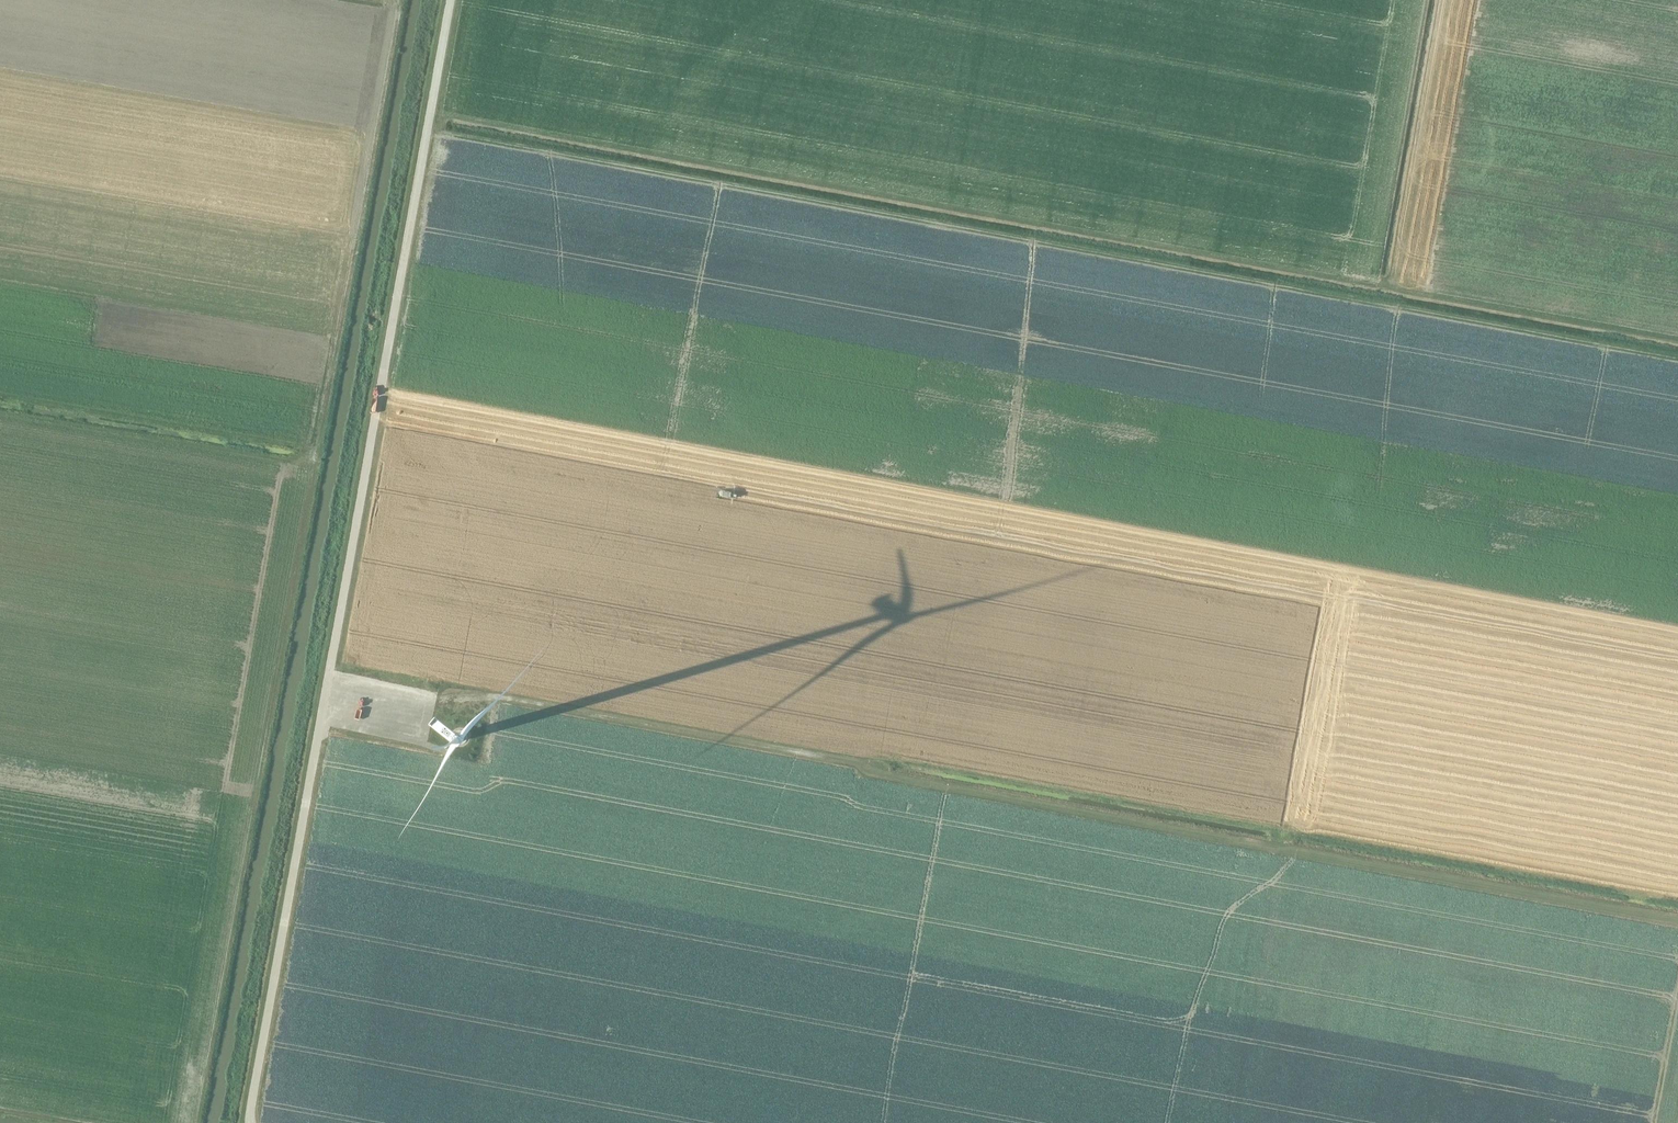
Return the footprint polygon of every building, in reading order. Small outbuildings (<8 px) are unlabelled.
[(453,737),(453,738),(453,739),(454,740),(454,741),(455,742),(456,743),(457,743),(457,744),(458,744),(459,744),(460,744),(461,744),(462,744),(463,744),(464,743),(465,743),(465,742),(466,742),(466,741),(467,740),(467,739),(467,738),(467,737),(467,736),(467,735),(467,734),(466,734),(466,733),(465,732),(464,731),(463,731),(462,730),(461,730),(460,730),(459,730),(458,730),(458,731),(457,731),(456,731),(456,732),(455,732),(455,733),(454,733),(454,734),(454,735),(453,735),(453,736),(453,737)]
